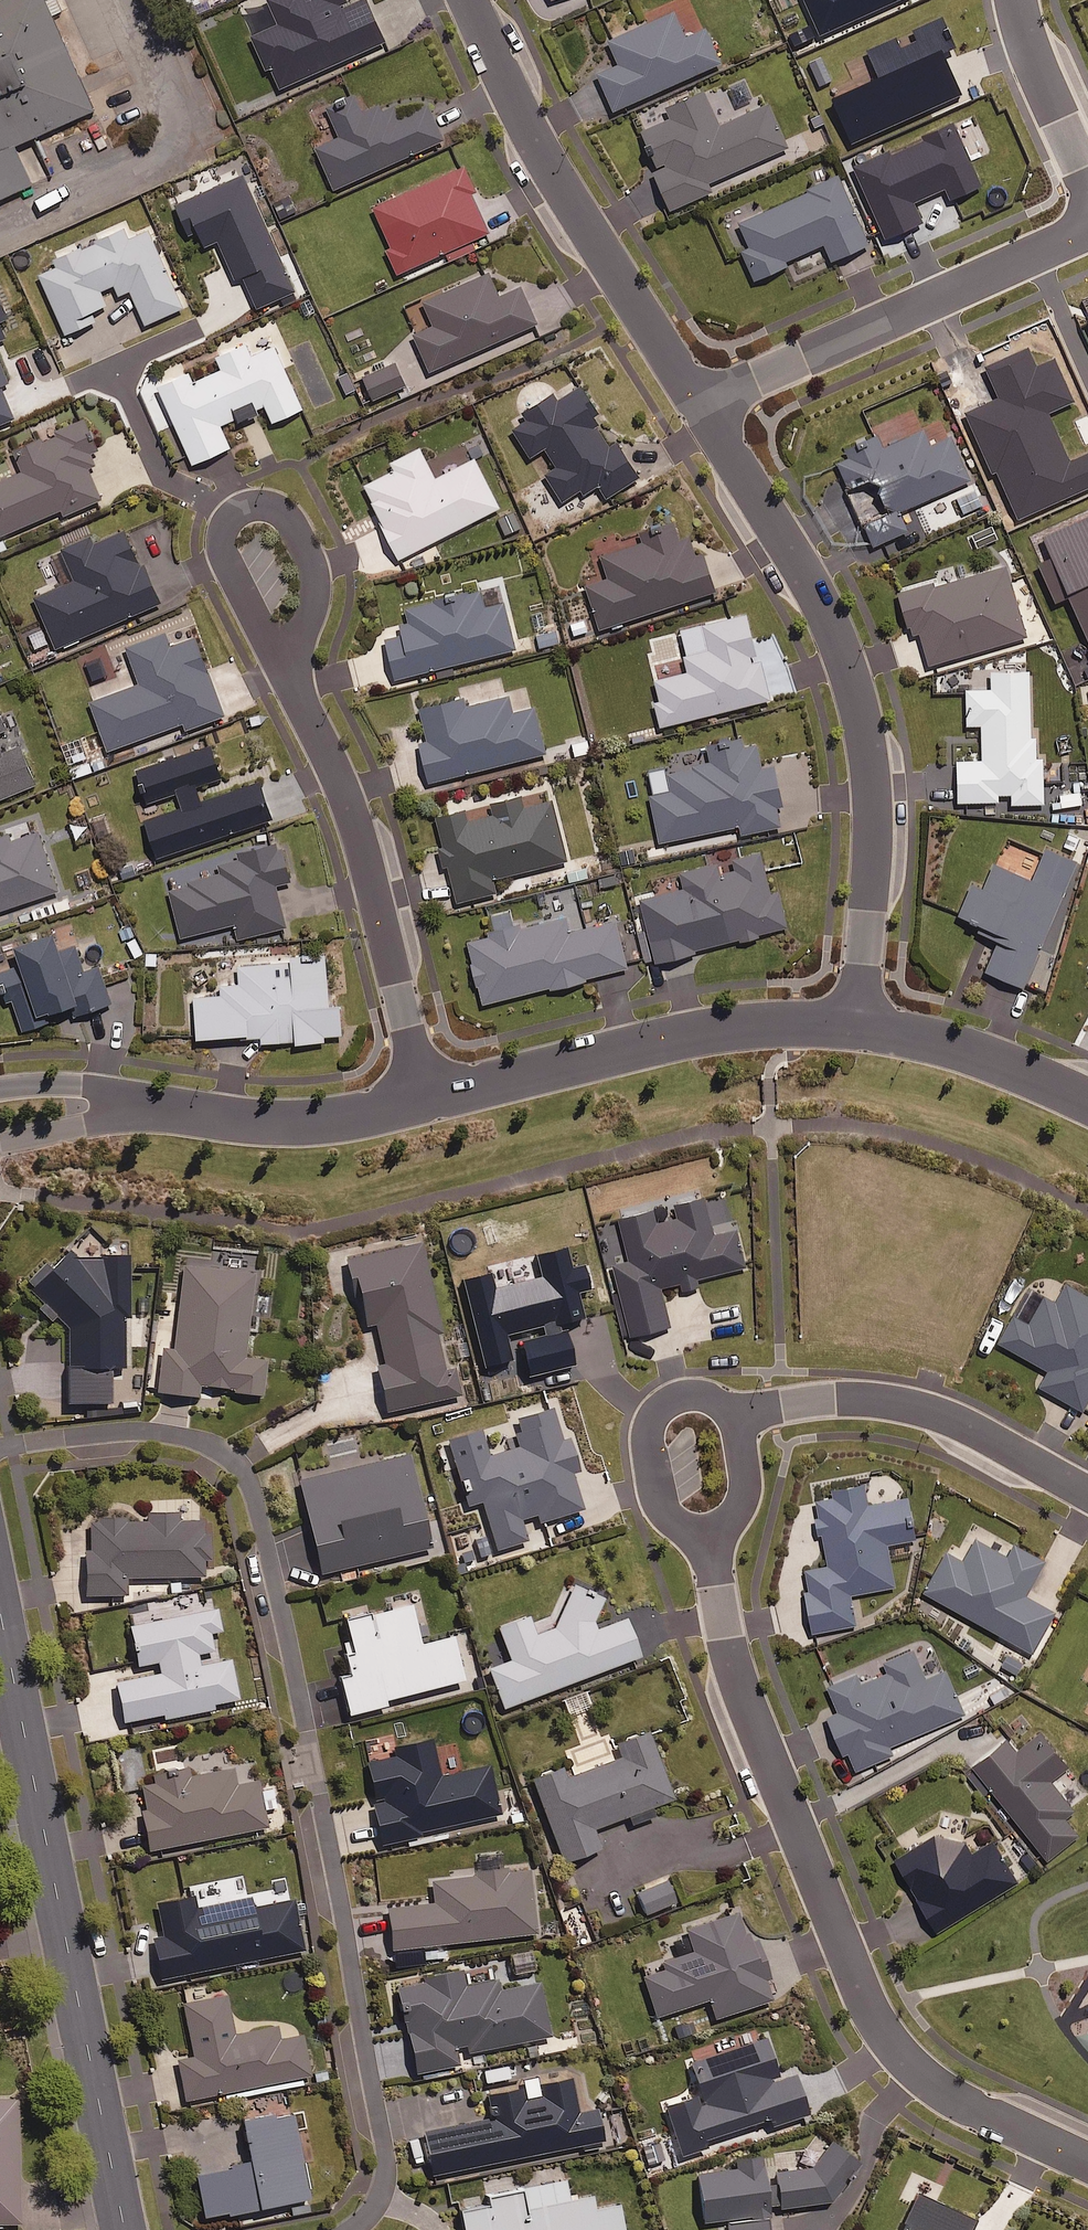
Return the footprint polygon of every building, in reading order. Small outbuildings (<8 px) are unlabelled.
[(100,60),(72,0),(0,0),(0,107),(100,60)] [(345,0),(268,0),(278,21),(251,33),(266,67),(270,65),(279,86),(383,39),(366,0),(353,0),(346,3),(345,0)] [(684,36),(673,10),(606,39),(617,62),(596,72),(612,108),(718,62),(703,28),(684,36)] [(718,124),(702,89),(663,107),(668,118),(640,130),(657,169),(651,171),(668,209),(710,190),(707,182),(784,146),(764,103),(718,124)] [(362,112),(356,99),(329,111),(338,131),(313,142),(333,187),(442,138),(426,101),(396,114),(389,100),(362,112)] [(465,164),(371,206),(388,246),(384,248),(395,272),(487,231),(471,194),(477,192),(465,164)] [(295,291),(241,173),(174,203),(194,248),(217,238),(240,288),(247,285),(258,308),(295,291)] [(868,242),(839,177),(738,221),(748,244),(741,247),(755,277),(786,263),(784,259),(824,242),(831,258),(868,242)] [(498,294),(487,270),(423,298),(434,323),(413,332),(430,369),(536,322),(519,284),(498,294)] [(301,406),(263,325),(213,347),(222,367),(191,381),(181,361),(167,367),(171,378),(156,384),(191,462),(228,445),(220,427),(265,406),(271,420),(301,406)] [(403,385),(394,361),(362,374),(372,397),(403,385)] [(12,415),(1,386),(7,384),(0,366),(0,419),(12,415)] [(545,473),(561,500),(580,488),(582,492),(597,483),(605,497),(637,477),(616,442),(607,446),(594,424),(600,420),(579,384),(556,398),(552,392),(522,410),(527,417),(511,427),(528,455),(543,446),(555,467),(545,473)] [(928,445),(913,411),(885,423),(886,427),(855,441),(859,451),(835,461),(845,482),(825,491),(860,570),(927,540),(911,504),(970,478),(951,435),(928,445)] [(83,419),(15,448),(24,468),(0,478),(0,533),(60,507),(62,513),(100,497),(88,469),(95,466),(88,449),(95,446),(83,419)] [(434,477),(419,446),(389,461),(393,469),(362,484),(398,556),(498,507),(474,457),(434,477)] [(983,495),(967,503),(975,521),(992,513),(983,495)] [(702,550),(691,553),(686,538),(682,540),(675,519),(639,531),(642,539),(599,553),(606,576),(585,583),(600,627),(715,589),(702,550)] [(999,537),(993,524),(969,535),(975,548),(999,537)] [(140,566),(123,529),(93,543),(89,535),(59,548),(72,578),(33,595),(57,647),(159,601),(143,565),(140,566)] [(1026,634),(1005,564),(957,578),(953,565),(935,571),(938,579),(898,591),(911,634),(920,631),(929,663),(1026,634)] [(483,606),(479,588),(402,607),(408,632),(385,638),(394,676),(515,647),(504,601),(483,606)] [(749,655),(755,653),(745,613),(679,629),(680,633),(650,641),(653,653),(649,654),(660,698),(652,700),(658,725),(769,697),(759,657),(750,659),(749,655)] [(559,642),(557,628),(535,631),(537,645),(559,642)] [(168,645),(163,631),(125,645),(138,682),(89,700),(107,748),(181,721),(184,728),(223,714),(194,636),(168,645)] [(105,645),(74,658),(86,688),(117,676),(105,645)] [(1029,669),(991,670),(991,689),(965,689),(966,723),(981,723),(982,760),(956,760),(957,800),(998,799),(998,792),(1011,792),(1011,802),(1043,802),(1042,757),(1035,757),(1035,736),(1030,736),(1029,669)] [(468,704),(465,694),(419,706),(427,739),(418,741),(428,781),(545,751),(533,706),(512,711),(507,694),(468,704)] [(590,751),(586,735),(563,741),(567,757),(590,751)] [(35,783),(17,737),(0,743),(0,796),(35,783)] [(760,767),(755,741),(700,752),(702,762),(645,773),(658,840),(739,824),(741,832),(780,825),(776,806),(782,805),(774,764),(760,767)] [(175,791),(180,806),(142,818),(154,857),(272,820),(259,779),(199,798),(194,784),(220,776),(210,744),(136,768),(146,800),(175,791)] [(522,800),(520,794),(489,802),(492,812),(467,818),(465,808),(435,816),(456,900),(496,890),(492,877),(567,858),(550,793),(522,800)] [(8,830),(0,832),(0,908),(57,888),(38,831),(12,840),(8,830)] [(289,880),(278,839),(164,870),(182,935),(234,921),(239,937),(286,924),(275,884),(289,880)] [(970,880),(955,916),(978,925),(976,930),(998,939),(986,970),(1024,986),(1077,858),(1047,846),(1034,878),(992,860),(982,885),(970,880)] [(656,960),(737,938),(739,942),(758,936),(757,932),(787,924),(778,891),(771,893),(760,852),(679,874),(688,907),(645,918),(656,960)] [(478,1000),(549,984),(550,988),(585,980),(584,976),(626,967),(616,919),(567,929),(565,918),(465,940),(478,1000)] [(54,926),(12,939),(18,961),(0,966),(0,981),(6,1001),(13,999),(22,1029),(110,1002),(98,965),(83,969),(74,942),(61,947),(54,926)] [(326,959),(240,964),(241,985),(217,986),(217,992),(190,994),(192,1037),(248,1033),(248,1036),(259,1035),(260,1041),(294,1040),(295,1042),(323,1040),(323,1034),(339,1033),(337,1003),(328,1004),(326,959)] [(661,1286),(676,1282),(678,1290),(700,1285),(699,1277),(744,1268),(736,1228),(713,1233),(705,1196),(675,1202),(678,1217),(655,1222),(652,1209),(598,1221),(606,1258),(612,1257),(629,1335),(670,1326),(661,1286)] [(441,1332),(420,1241),(347,1258),(363,1325),(374,1323),(384,1364),(375,1366),(385,1412),(460,1395),(455,1373),(446,1375),(436,1333),(441,1332)] [(568,1269),(563,1248),(533,1255),(538,1278),(490,1290),(486,1273),(462,1279),(483,1365),(509,1359),(503,1333),(555,1320),(556,1324),(582,1318),(575,1292),(589,1289),(583,1265),(568,1269)] [(56,1315),(67,1327),(68,1364),(64,1364),(65,1403),(111,1404),(110,1369),(123,1369),(123,1316),(129,1316),(128,1256),(74,1257),(67,1252),(27,1289),(42,1303),(37,1309),(47,1321),(56,1315)] [(253,1271),(181,1264),(173,1350),(160,1349),(156,1392),(197,1396),(198,1385),(233,1389),(233,1392),(262,1395),(265,1360),(244,1358),(253,1271)] [(1065,1283),(1055,1301),(1028,1287),(998,1342),(1048,1369),(1039,1386),(1083,1409),(1087,1400),(1087,1295),(1065,1283)] [(572,1365),(565,1331),(519,1341),(527,1375),(572,1365)] [(561,1440),(551,1408),(514,1419),(522,1446),(487,1456),(480,1429),(447,1438),(466,1505),(481,1501),(495,1549),(526,1540),(520,1518),(537,1513),(539,1522),(582,1509),(571,1473),(577,1471),(568,1438),(561,1440)] [(429,1547),(407,1454),(297,1480),(320,1573),(429,1547)] [(817,1539),(822,1538),(827,1564),(801,1569),(811,1631),(856,1624),(850,1593),(894,1585),(887,1543),(915,1538),(907,1496),(867,1503),(863,1483),(832,1488),(833,1496),(816,1499),(819,1516),(813,1517),(817,1539)] [(125,1578),(202,1577),(202,1562),(209,1562),(208,1535),(201,1535),(201,1520),(176,1521),(176,1513),(152,1513),(152,1519),(88,1520),(89,1549),(83,1549),(84,1595),(125,1595),(125,1578)] [(1006,1556),(975,1538),(963,1560),(947,1552),(925,1592),(1032,1652),(1054,1612),(1025,1595),(1044,1561),(1013,1543),(1006,1556)] [(602,1598),(573,1584),(552,1630),(535,1636),(527,1616),(497,1627),(509,1660),(486,1669),(501,1708),(639,1657),(624,1618),(594,1629),(591,1621),(602,1598)] [(421,1643),(411,1605),(343,1622),(348,1642),(340,1644),(347,1676),(338,1678),(347,1715),(386,1705),(385,1699),(462,1680),(451,1636),(421,1643)] [(220,1631),(215,1609),(127,1627),(135,1666),(156,1661),(159,1674),(114,1682),(122,1722),(162,1714),(163,1719),(212,1709),(211,1704),(237,1699),(229,1660),(198,1666),(195,1654),(212,1651),(208,1633),(220,1631)] [(924,1678),(912,1648),(882,1660),(887,1672),(860,1683),(856,1672),(826,1684),(838,1711),(827,1716),(842,1753),(847,1751),(855,1769),(892,1754),(888,1745),(939,1724),(943,1735),(967,1725),(944,1670),(924,1678)] [(1067,1767),(1036,1730),(1014,1748),(1006,1738),(971,1766),(1047,1859),(1077,1834),(1064,1818),(1074,1810),(1050,1781),(1067,1767)] [(671,1800),(646,1732),(613,1744),(619,1758),(574,1775),(571,1765),(530,1780),(561,1862),(599,1848),(592,1829),(627,1816),(630,1824),(653,1816),(650,1807),(671,1800)] [(439,1776),(432,1740),(392,1748),(394,1757),(366,1763),(374,1803),(372,1804),(380,1844),(416,1836),(415,1831),(498,1814),(488,1766),(439,1776)] [(231,1769),(141,1786),(145,1807),(140,1808),(148,1850),(266,1827),(256,1779),(234,1783),(231,1769)] [(933,1834),(894,1859),(936,1931),(1014,1881),(989,1841),(969,1852),(962,1841),(933,1834)] [(536,1933),(528,1864),(451,1873),(452,1878),(430,1881),(433,1904),(386,1910),(390,1950),(421,1946),(423,1959),(445,1957),(444,1944),(536,1933)] [(674,1903),(665,1880),(659,1883),(658,1879),(644,1884),(646,1888),(634,1893),(643,1915),(674,1903)] [(301,1950),(291,1901),(249,1909),(247,1898),(194,1908),(192,1896),(157,1902),(164,1937),(151,1939),(158,1979),(233,1964),(235,1971),(258,1967),(257,1959),(301,1950)] [(748,1942),(738,1910),(685,1928),(692,1950),(665,1959),(668,1968),(643,1976),(656,2016),(709,2000),(715,2018),(775,1999),(755,1939),(748,1942)] [(494,1990),(490,1968),(461,1973),(460,1970),(420,1977),(421,1984),(394,1989),(401,2026),(405,2025),(414,2073),(458,2065),(456,2054),(549,2037),(538,1981),(494,1990)] [(233,2035),(225,1996),(182,2004),(193,2057),(177,2060),(185,2100),(309,2075),(301,2035),(277,2040),(275,2026),(233,2035)] [(537,2085),(535,2077),(521,2080),(522,2088),(490,2094),(494,2118),(422,2132),(430,2175),(602,2141),(596,2109),(577,2113),(570,2079),(537,2085)] [(0,2098),(0,2223),(21,2222),(18,2098),(0,2098)] [(191,2174),(198,2219),(306,2201),(292,2117),(277,2119),(276,2115),(243,2120),(250,2164),(191,2174)] [(830,2142),(812,2167),(762,2174),(760,2158),(729,2162),(730,2168),(695,2173),(702,2223),(724,2220),(725,2229),(767,2229),(764,2210),(831,2202),(858,2163),(830,2142)] [(564,2180),(484,2197),(486,2206),(458,2212),(461,2229),(622,2229),(616,2204),(592,2209),(589,2196),(568,2200),(564,2180)] [(977,2225),(917,2195),(900,2229),(975,2229),(977,2225)]
